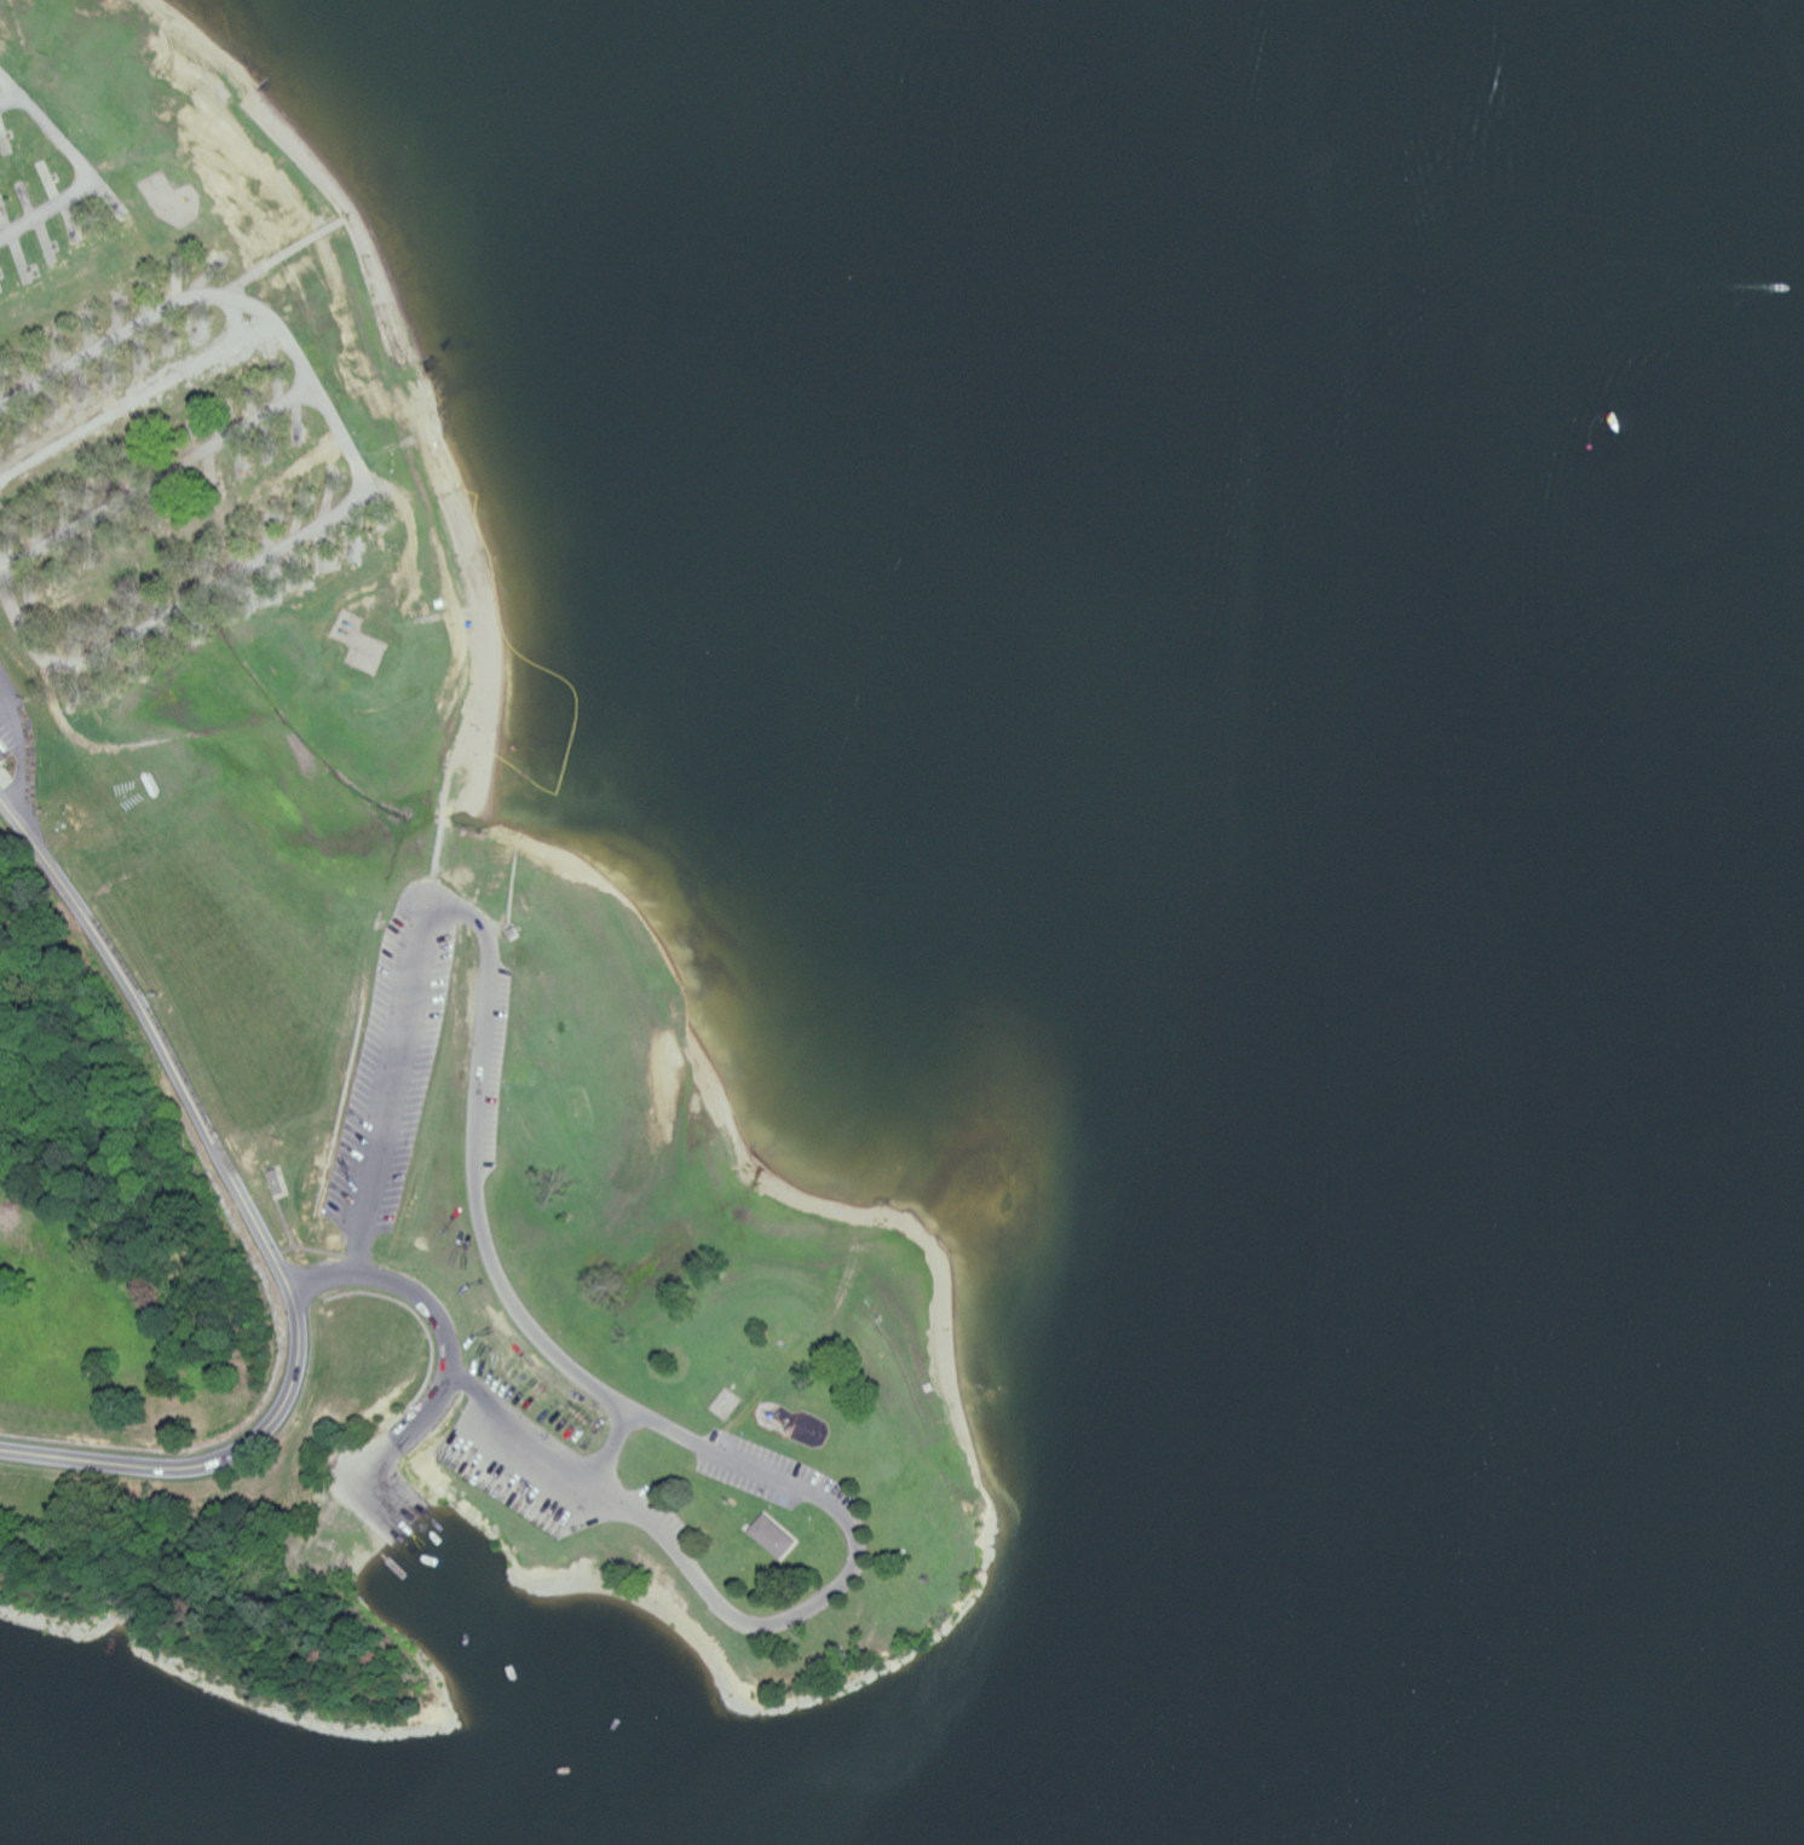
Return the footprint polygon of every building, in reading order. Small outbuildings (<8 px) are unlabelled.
[(0,731),(0,767),(15,757),(0,731)] [(804,1542),(772,1512),(755,1530),(788,1560),(804,1542)]
